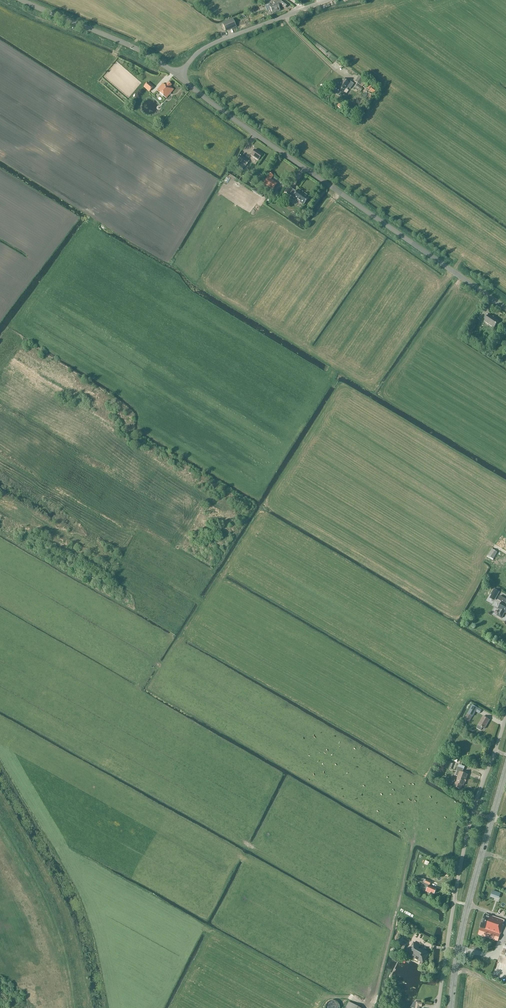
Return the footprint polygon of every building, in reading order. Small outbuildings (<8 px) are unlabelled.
[(282,0),(280,0),(274,2),(274,4),(270,6),(269,4),(266,5),(268,11),(271,10),(272,14),(280,11),(278,5),(281,4),(286,8),(288,4),(282,0)] [(236,27),(233,19),(222,24),(226,32),(236,27)] [(364,80),(358,76),(354,82),(360,86),(364,80)] [(349,83),(342,79),(339,83),(337,82),(332,89),(336,92),(335,93),(339,95),(339,94),(341,95),(347,87),(350,89),(353,84),(350,82),(349,83)] [(153,87),(147,82),(144,87),(149,91),(153,87)] [(170,87),(171,85),(168,82),(165,86),(162,84),(157,90),(167,98),(174,90),(170,87)] [(255,150),(251,155),(258,161),(262,155),(255,150)] [(248,162),(240,156),(237,161),(245,166),(248,162)] [(273,176),(269,173),(259,186),(264,189),(266,186),(272,190),(277,184),(271,179),(273,176)] [(292,189),(288,187),(284,193),(288,195),(289,194),(293,197),(292,197),(303,205),(308,198),(297,190),(295,193),(291,191),(292,189)] [(499,321),(494,318),(495,318),(494,318),(492,317),(493,317),(492,316),(492,317),(489,315),(484,321),(494,328),(499,321)] [(502,555),(492,549),(486,558),(491,561),(492,560),(497,563),(502,555)] [(496,597),(499,592),(494,589),(491,594),(496,597)] [(505,604),(505,602),(505,601),(501,598),(499,601),(502,602),(498,608),(501,609),(497,615),(502,617),(505,612),(505,604)] [(472,705),(468,714),(472,716),(477,708),(472,705)] [(484,729),(489,720),(483,717),(478,725),(484,729)] [(451,763),(444,760),(442,767),(450,770),(452,763),(451,763)] [(458,767),(456,771),(457,771),(456,776),(458,776),(455,783),(455,782),(453,787),(461,790),(463,785),(463,786),(467,775),(462,773),(463,770),(458,767)] [(430,893),(431,892),(434,894),(436,889),(429,886),(429,885),(430,886),(432,882),(426,880),(424,879),(423,882),(419,889),(422,890),(425,891),(430,893)] [(500,935),(503,925),(504,921),(485,914),(480,928),(481,928),(500,935)] [(497,941),(500,935),(481,928),(478,934),(497,941)] [(421,950),(422,949),(414,943),(410,950),(412,951),(409,954),(422,962),(427,956),(424,953),(424,952),(421,950)]
